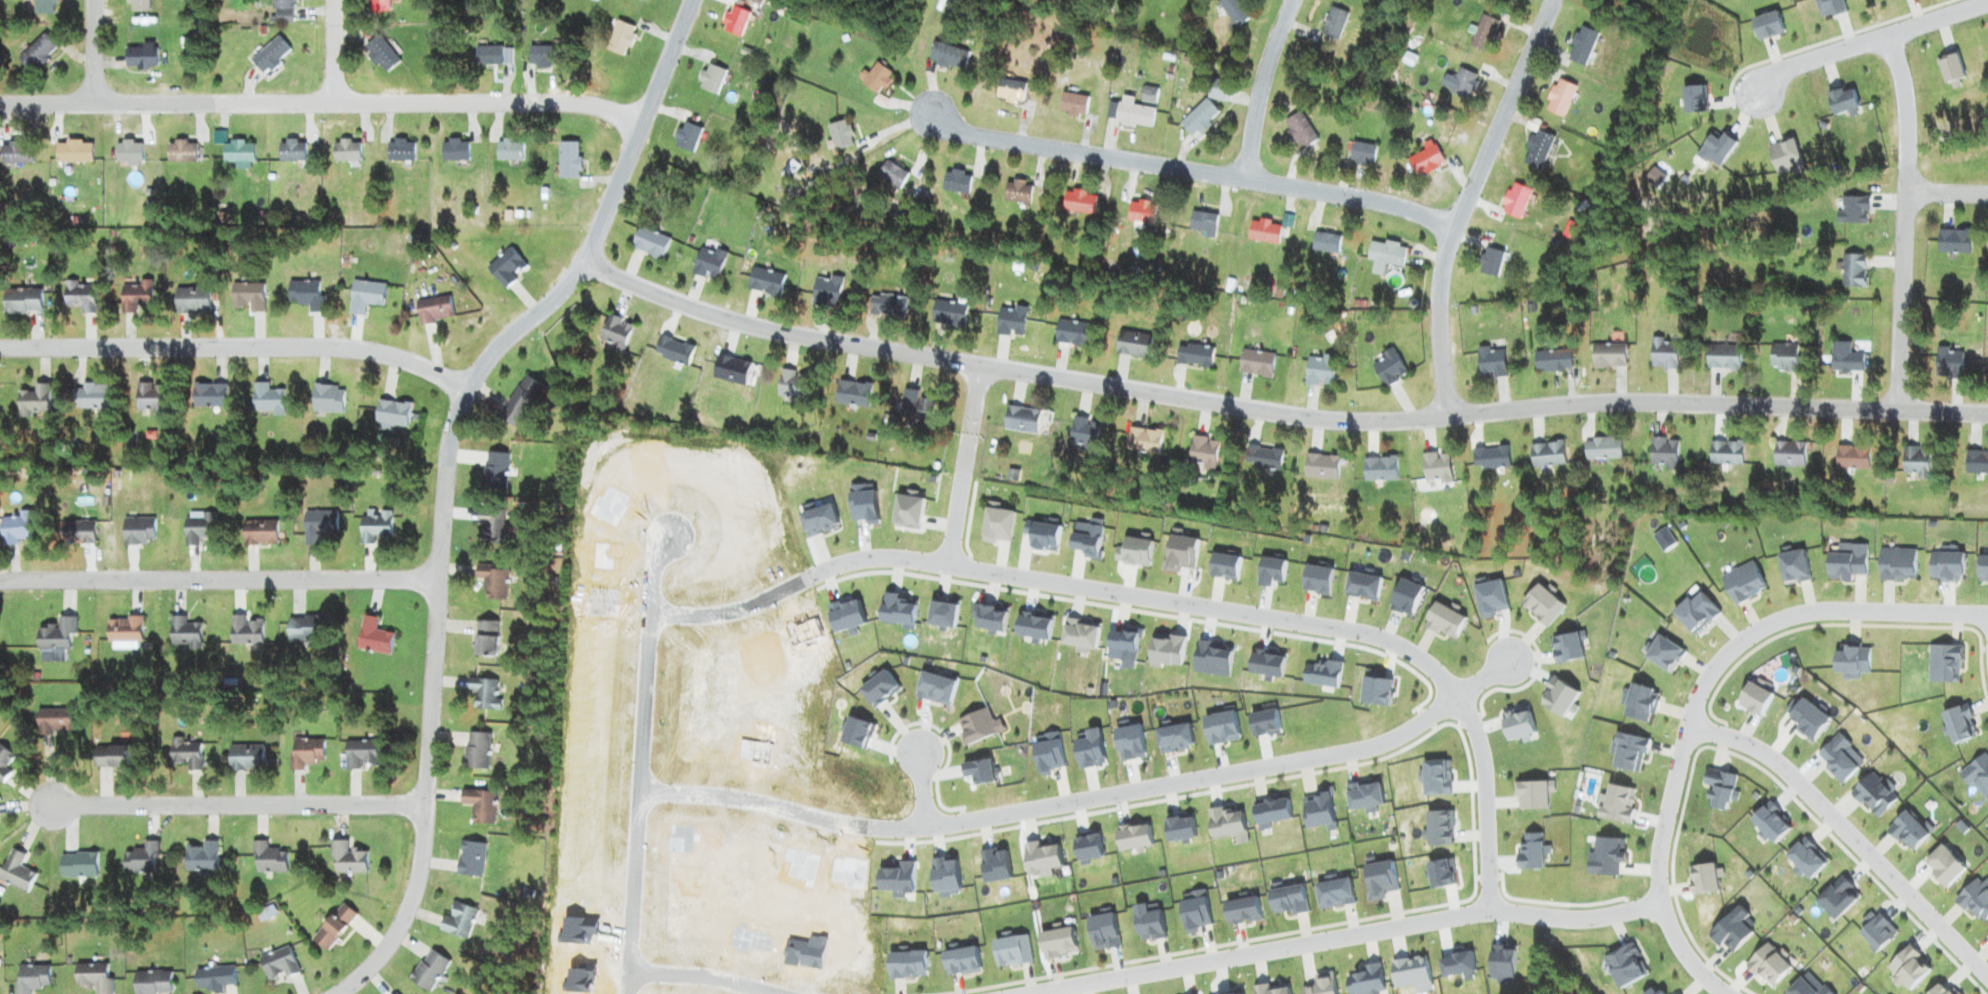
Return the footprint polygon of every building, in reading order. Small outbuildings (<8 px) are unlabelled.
[(34,14),(55,14),(55,0),(34,0),(34,14)] [(149,0),(127,0),(127,12),(149,12),(149,0)] [(273,22),(292,22),(292,0),(274,0),(273,22)] [(367,12),(388,12),(388,0),(367,0),(367,12)] [(1241,0),(1219,0),(1233,27),(1250,19),(1241,0)] [(749,13),(730,5),(720,29),(739,37),(749,13)] [(1339,40),(1347,12),(1329,7),(1321,35),(1339,40)] [(1469,45),(1487,53),(1501,23),(1483,14),(1469,45)] [(624,57),(635,27),(616,20),(605,49),(624,57)] [(1583,66),(1598,34),(1580,26),(1565,58),(1583,66)] [(32,74),(58,48),(43,33),(17,59),(32,74)] [(249,60),(263,76),(291,51),(277,35),(249,60)] [(399,61),(379,35),(362,48),(382,74),(399,61)] [(964,71),(969,52),(934,41),(928,61),(964,71)] [(474,65),(501,65),(501,47),(474,47),(474,65)] [(565,47),(528,47),(528,66),(565,66),(565,47)] [(157,48),(124,48),(124,68),(157,68),(157,48)] [(861,83),(877,94),(892,73),(875,62),(861,83)] [(725,70),(705,63),(696,88),(717,95),(725,70)] [(1467,100),(1478,76),(1459,68),(1449,91),(1467,100)] [(1026,83),(1000,78),(996,97),(1022,102),(1026,83)] [(1543,108),(1561,116),(1576,87),(1558,78),(1543,108)] [(1225,101),(1228,82),(1210,79),(1207,97),(1225,101)] [(1151,102),(1155,102),(1155,89),(1143,88),(1143,94),(1151,95),(1151,102)] [(1057,113),(1084,119),(1088,97),(1062,92),(1057,113)] [(1151,127),(1154,108),(1133,105),(1134,98),(1122,96),(1120,104),(1109,102),(1106,120),(1151,127)] [(1179,124),(1192,137),(1218,111),(1205,98),(1179,124)] [(1283,121),(1299,150),(1317,140),(1301,111),(1283,121)] [(828,124),(834,149),(853,145),(848,120),(828,124)] [(672,144),(692,153),(702,130),(683,121),(672,144)] [(387,162),(413,162),(413,139),(387,139),(387,162)] [(467,160),(467,139),(441,139),(441,160),(467,160)] [(496,139),(496,160),(522,160),(522,139),(496,139)] [(305,162),(305,140),(278,140),(278,162),(305,162)] [(359,140),(333,140),(333,162),(359,162),(359,140)] [(1348,162),(1374,166),(1377,145),(1352,141),(1348,162)] [(1,164),(32,164),(32,142),(1,142),(1,164)] [(55,162),(91,162),(91,142),(55,142),(55,162)] [(115,162),(142,162),(142,142),(115,142),(115,162)] [(197,162),(197,142),(166,142),(166,162),(197,162)] [(253,142),(222,142),(222,162),(253,162),(253,142)] [(558,142),(558,178),(579,178),(579,142),(558,142)] [(1408,158),(1416,177),(1444,164),(1436,146),(1408,158)] [(876,176),(900,190),(909,174),(885,160),(876,176)] [(968,195),(972,174),(946,169),(942,189),(968,195)] [(1031,203),(1032,182),(1005,181),(1004,202),(1031,203)] [(1530,190),(1511,183),(1499,212),(1519,219),(1530,190)] [(1094,212),(1094,191),(1064,191),(1064,212),(1094,212)] [(1868,196),(1837,196),(1837,224),(1868,224),(1868,196)] [(1152,225),(1156,205),(1130,200),(1126,220),(1152,225)] [(1215,233),(1217,215),(1190,212),(1188,230),(1215,233)] [(1279,243),(1280,224),(1249,221),(1247,240),(1279,243)] [(669,239),(640,226),(630,247),(660,260),(669,239)] [(1971,254),(1971,229),(1938,229),(1938,254),(1971,254)] [(1311,250),(1337,255),(1341,237),(1315,231),(1311,250)] [(1367,260),(1373,261),(1371,274),(1382,275),(1384,264),(1403,267),(1406,246),(1370,241),(1367,260)] [(691,273),(717,282),(726,254),(700,246),(691,273)] [(505,289),(516,279),(515,278),(527,266),(508,247),(485,269),(505,289)] [(1504,252),(1484,247),(1477,272),(1497,278),(1504,252)] [(1865,287),(1865,254),(1842,254),(1842,287),(1865,287)] [(780,297),(785,274),(752,267),(747,290),(780,297)] [(812,305),(839,306),(841,278),(813,276),(812,305)] [(152,280),(138,280),(138,285),(120,285),(120,314),(136,314),(136,306),(152,306),(152,280)] [(382,307),(385,285),(353,280),(348,314),(363,316),(365,304),(382,307)] [(64,282),(64,307),(80,307),(80,313),(94,313),(94,282),(64,282)] [(287,282),(287,305),(308,305),(308,313),(321,313),(321,282),(287,282)] [(248,309),(248,313),(264,313),(264,283),(231,283),(231,309),(248,309)] [(208,288),(174,288),(174,313),(208,313),(208,288)] [(42,290),(3,290),(3,313),(42,313),(42,290)] [(867,313),(902,321),(907,299),(872,292),(867,313)] [(416,300),(418,323),(451,321),(450,297),(416,300)] [(967,305),(934,299),(930,323),(963,329),(967,305)] [(1000,305),(995,334),(1022,339),(1027,310),(1000,305)] [(597,338),(622,349),(633,325),(608,314),(597,338)] [(1085,348),(1089,326),(1057,319),(1053,342),(1085,348)] [(1115,354),(1148,358),(1151,334),(1118,331),(1115,354)] [(694,347),(660,336),(654,356),(687,366),(694,347)] [(1664,338),(1650,338),(1650,369),(1677,369),(1677,342),(1664,342),(1664,338)] [(1863,372),(1863,354),(1850,354),(1850,341),(1831,341),(1831,372),(1863,372)] [(1211,367),(1213,346),(1178,343),(1176,364),(1211,367)] [(1592,367),(1625,367),(1625,344),(1592,344),(1592,367)] [(1770,344),(1770,371),(1801,371),(1801,344),(1770,344)] [(1706,369),(1740,369),(1740,345),(1706,345),(1706,369)] [(1477,347),(1478,377),(1504,376),(1504,347),(1477,347)] [(1275,354),(1242,348),(1238,372),(1270,378),(1275,354)] [(1407,374),(1393,348),(1369,361),(1384,387),(1407,374)] [(1935,378),(1963,378),(1963,348),(1935,348),(1935,378)] [(1534,351),(1534,371),(1570,371),(1570,351),(1534,351)] [(743,386),(750,363),(718,353),(711,376),(743,386)] [(1332,386),(1334,356),(1307,354),(1305,384),(1332,386)] [(809,376),(783,368),(774,397),(800,405),(809,376)] [(497,417),(518,430),(544,387),(523,374),(497,417)] [(871,384),(837,379),(834,402),(868,407),(871,384)] [(268,389),(268,383),(252,383),(252,414),(283,414),(283,389),(268,389)] [(18,417),(50,416),(49,384),(34,384),(34,391),(17,392),(18,417)] [(105,384),(73,384),(73,408),(105,408),(105,384)] [(136,414),(165,414),(165,384),(136,384),(136,414)] [(226,384),(192,384),(192,407),(226,407),(226,384)] [(343,385),(311,385),(311,412),(343,412),(343,385)] [(899,417),(931,422),(935,395),(903,390),(899,417)] [(374,425),(407,426),(408,402),(375,401),(374,425)] [(1003,430),(1036,433),(1038,409),(1005,407),(1003,430)] [(1096,419),(1071,419),(1071,445),(1096,445),(1096,419)] [(1159,455),(1161,431),(1128,428),(1126,451),(1159,455)] [(1219,440),(1193,435),(1188,466),(1214,470),(1219,440)] [(1621,459),(1621,438),(1585,438),(1585,459),(1621,459)] [(1677,469),(1677,438),(1650,438),(1650,469),(1677,469)] [(1530,445),(1532,467),(1565,464),(1563,441),(1530,445)] [(1743,441),(1710,441),(1710,464),(1743,464),(1743,441)] [(1773,466),(1804,466),(1804,442),(1773,442),(1773,466)] [(1244,467),(1279,472),(1282,449),(1247,445),(1244,467)] [(1836,469),(1869,469),(1869,446),(1836,446),(1836,469)] [(1930,477),(1930,447),(1902,447),(1902,477),(1930,477)] [(1473,448),(1473,468),(1509,468),(1509,448),(1473,448)] [(508,454),(486,451),(482,487),(504,490),(508,454)] [(1965,451),(1965,474),(1987,474),(1987,451),(1965,451)] [(1339,456),(1305,453),(1303,478),(1337,481),(1339,456)] [(1450,481),(1449,453),(1422,454),(1423,483),(1450,481)] [(1396,458),(1362,458),(1362,481),(1396,481),(1396,458)] [(479,543),(503,543),(503,509),(479,509),(479,543)] [(303,546),(318,546),(318,533),(336,533),(336,510),(303,510),(303,546)] [(34,511),(19,511),(19,517),(0,518),(1,543),(35,542),(34,511)] [(359,542),(391,542),(391,512),(359,512),(359,542)] [(198,546),(198,538),(212,538),(212,514),(183,514),(183,546),(198,546)] [(154,518),(122,518),(122,545),(154,545),(154,518)] [(275,545),(275,521),(241,521),(241,545),(275,545)] [(94,522),(59,522),(59,545),(94,545),(94,522)] [(483,580),(483,600),(506,600),(507,567),(475,566),(475,580),(483,580)] [(389,656),(393,634),(375,630),(377,619),(363,615),(355,649),(389,656)] [(37,627),(38,651),(52,650),(52,661),(64,661),(64,650),(70,650),(69,635),(75,635),(75,617),(58,617),(58,627),(37,627)] [(199,624),(185,624),(185,617),(168,617),(168,647),(199,647),(199,624)] [(261,644),(261,617),(228,617),(228,644),(261,644)] [(286,641),(324,641),(324,617),(286,617),(286,641)] [(105,642),(141,642),(141,618),(105,618),(105,642)] [(496,657),(496,622),(474,622),(474,657),(496,657)] [(474,709),(497,711),(500,681),(468,678),(467,692),(475,693),(474,709)] [(71,734),(71,710),(36,710),(36,734),(71,734)] [(489,733),(464,733),(464,769),(489,769),(489,733)] [(169,763),(186,763),(186,771),(200,771),(200,742),(184,742),(184,737),(169,737),(169,763)] [(303,771),(303,762),(324,762),(324,739),(291,739),(291,771),(303,771)] [(345,769),(377,769),(377,741),(345,741),(345,769)] [(16,756),(0,745),(0,782),(2,784),(11,771),(7,769),(16,756)] [(263,745),(228,745),(228,770),(263,770),(263,745)] [(94,747),(94,769),(128,769),(128,747),(94,747)] [(495,792),(460,790),(460,805),(472,805),(472,824),(494,825),(495,792)] [(185,871),(217,871),(217,841),(202,841),(202,845),(185,845),(185,871)] [(286,851),(267,851),(267,841),(253,841),(253,872),(286,872),(286,851)] [(349,841),(330,841),(330,875),(367,875),(367,851),(349,851),(349,841)] [(122,851),(123,872),(157,872),(157,842),(142,842),(143,850),(122,851)] [(482,878),(485,844),(460,842),(456,875),(482,878)] [(27,894),(35,874),(19,867),(25,855),(10,848),(0,872),(0,883),(27,894)] [(97,853),(58,853),(58,878),(97,878),(97,853)] [(310,938),(324,951),(357,918),(344,904),(310,938)] [(441,916),(438,933),(470,939),(475,907),(452,904),(449,918),(441,916)] [(258,958),(267,983),(283,976),(284,979),(299,974),(288,946),(258,958)] [(450,964),(431,949),(408,979),(427,993),(450,964)] [(110,964),(73,965),(74,989),(94,988),(94,993),(111,993),(110,964)] [(48,966),(15,966),(15,993),(29,993),(29,989),(48,989),(48,966)] [(223,991),(223,987),(235,987),(234,968),(194,969),(195,993),(223,991)] [(132,993),(171,993),(171,973),(132,973),(132,993)]
